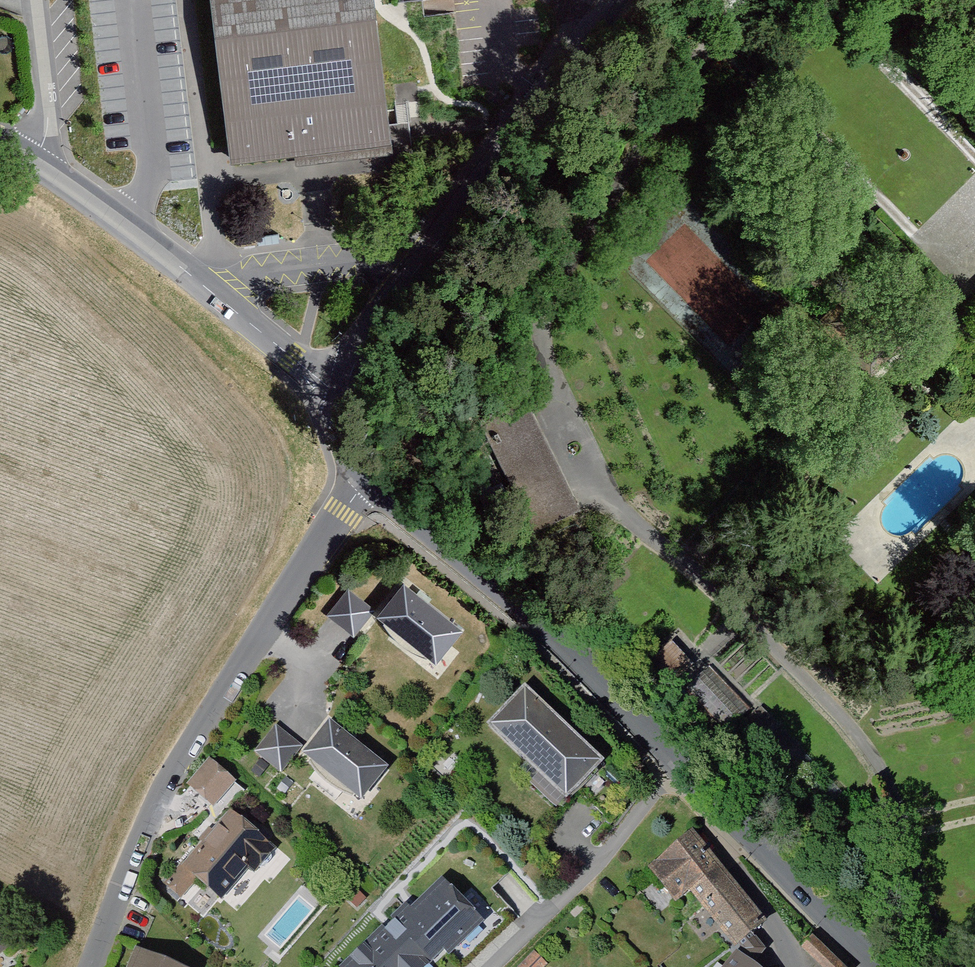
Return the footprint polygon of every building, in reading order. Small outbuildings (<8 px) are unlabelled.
[(371,0),(210,0),(230,166),(389,147),(371,0)] [(487,413),(526,528),(572,512),(533,398),(487,413)] [(438,662),(465,627),(406,581),(381,614),(345,586),(325,610),(356,634),(373,612),(438,662)] [(707,651),(678,625),(656,642),(685,669),(707,651)] [(767,771),(797,740),(713,661),(687,688),(767,771)] [(607,755),(525,680),(488,721),(567,796),(607,755)] [(364,797),(391,764),(333,716),(308,746),(276,720),(253,747),(280,769),(299,745),(364,797)] [(208,763),(184,789),(211,813),(235,787),(208,763)] [(276,853),(228,814),(167,889),(181,900),(194,885),(220,906),(247,874),(254,879),(276,853)] [(768,923),(698,832),(647,872),(673,906),(689,893),(732,950),(768,923)] [(342,966),(343,966),(421,966),(479,913),(442,873),(342,966)] [(17,956),(0,936),(0,966),(4,966),(17,956)] [(139,946),(131,966),(193,966),(139,946)] [(736,952),(724,966),(754,966),(736,952)]
